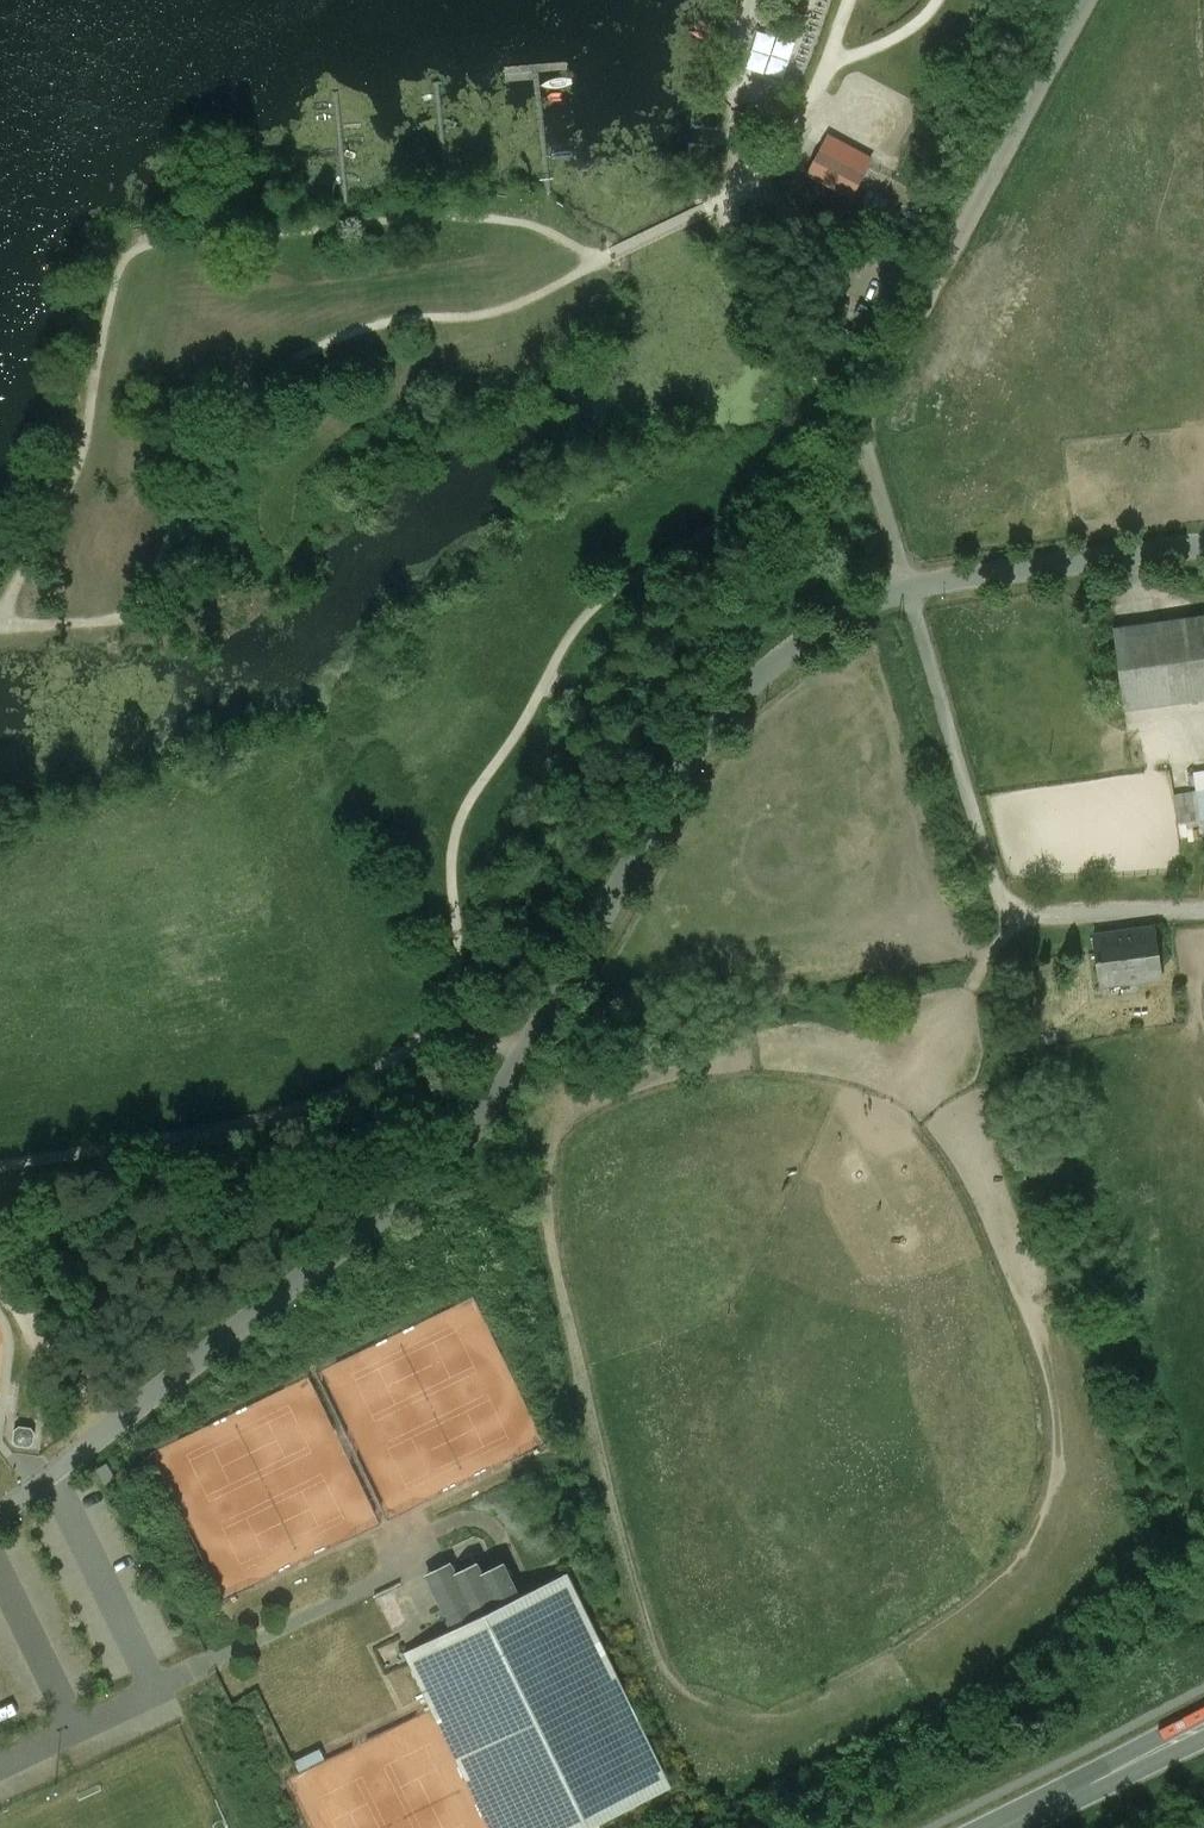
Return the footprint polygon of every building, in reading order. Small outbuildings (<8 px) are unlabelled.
[(868,171),(823,147),(808,175),(853,200),(868,171)] [(1114,642),(1121,706),(1203,697),(1203,632),(1114,642)] [(1124,927),(1125,934),(1096,937),(1100,981),(1139,977),(1139,982),(1161,980),(1156,924),(1124,927)] [(434,1594),(451,1627),(518,1595),(502,1562),(480,1573),(475,1561),(452,1572),(457,1583),(434,1594)] [(430,1707),(488,1827),(584,1827),(670,1787),(566,1572),(518,1595),(451,1627),(403,1650),(430,1707)]
